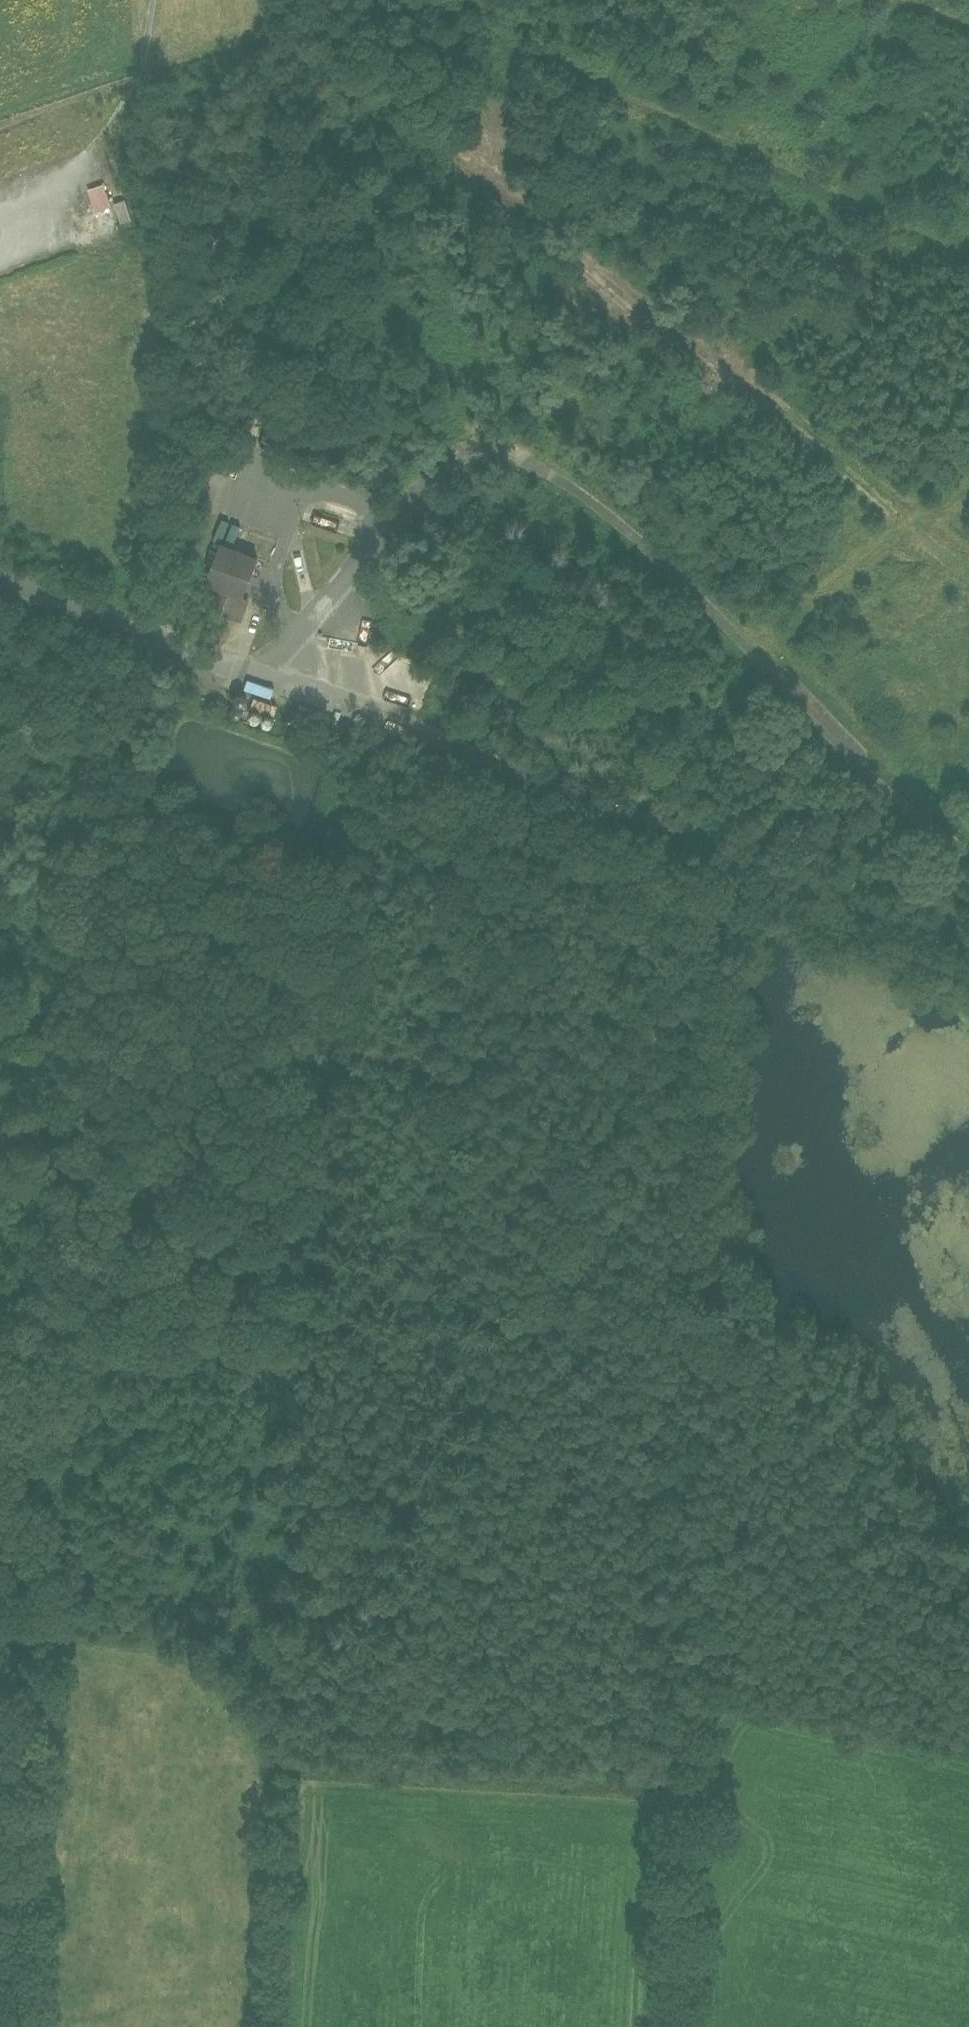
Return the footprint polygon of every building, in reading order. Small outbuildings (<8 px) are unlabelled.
[(105,181),(88,186),(96,209),(112,204),(105,181)] [(110,212),(75,222),(80,237),(114,226),(110,212)] [(258,562),(221,547),(206,585),(217,590),(239,599),(243,600),(258,562)] [(239,599),(217,590),(209,611),(230,620),(239,599)]
